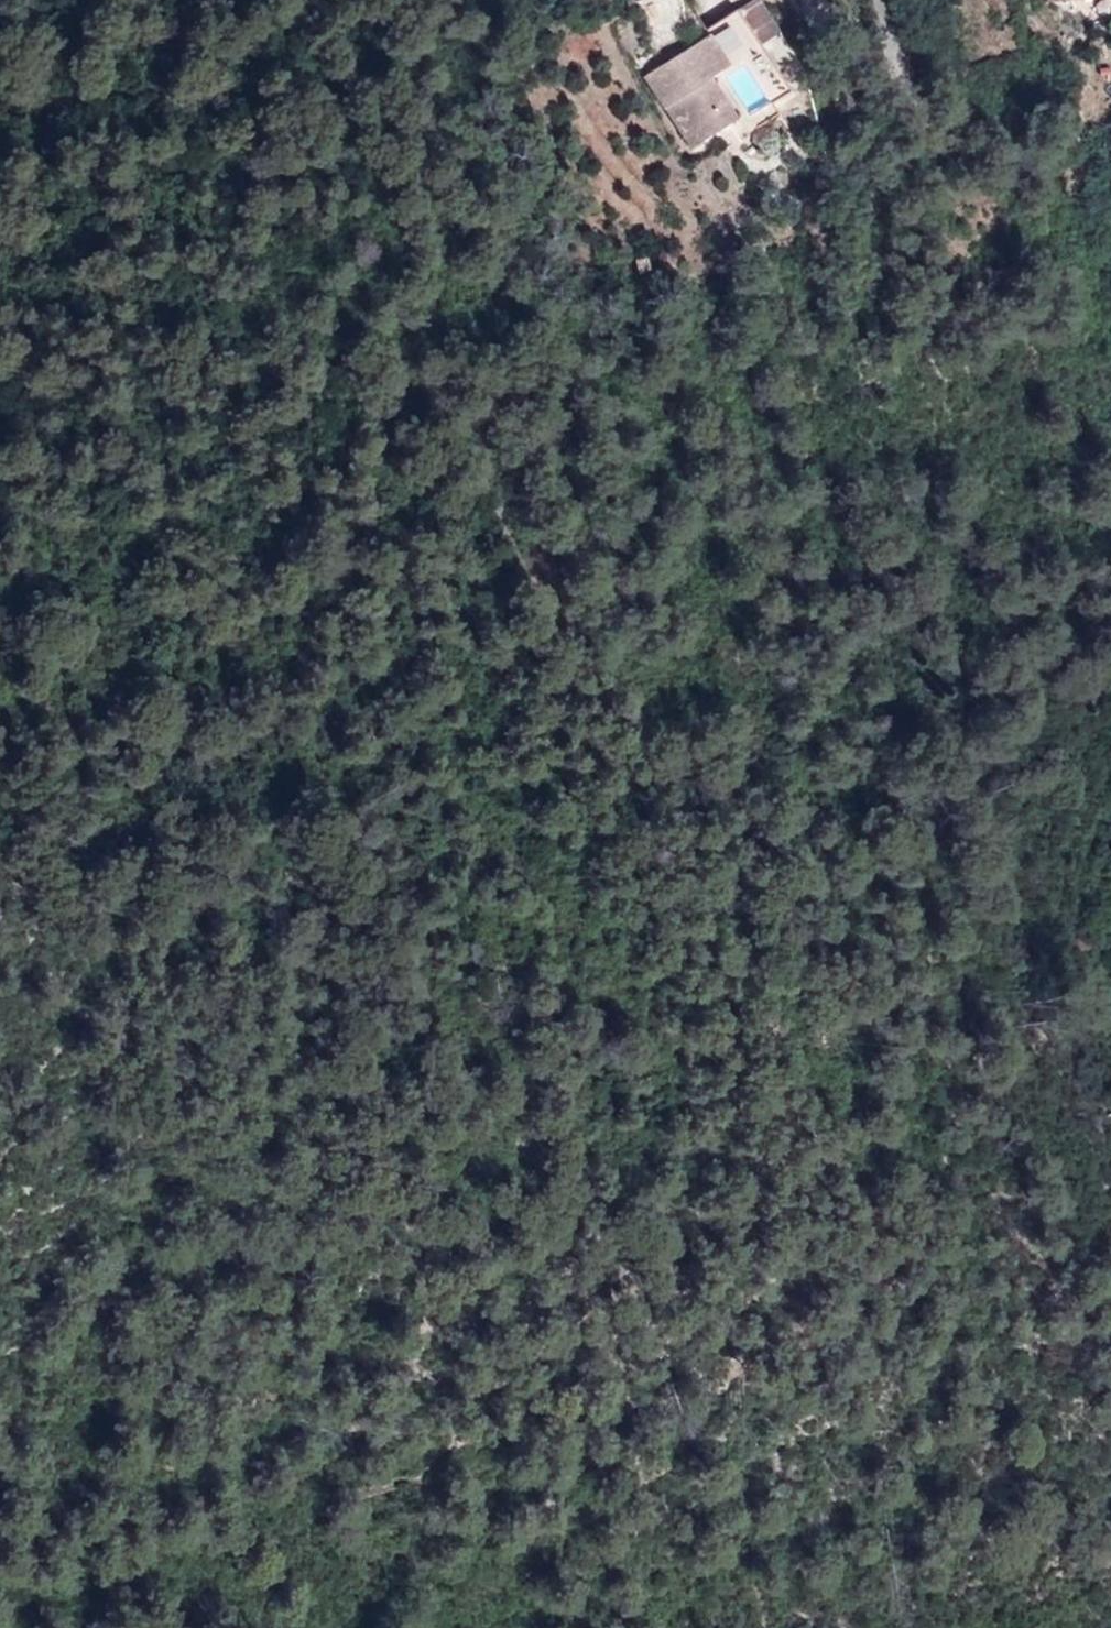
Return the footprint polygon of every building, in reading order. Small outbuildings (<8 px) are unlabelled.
[(740,7),(722,18),(745,52),(762,41),(740,7)] [(695,43),(631,83),(676,153),(722,124),(696,82),(713,71),(695,43)]
